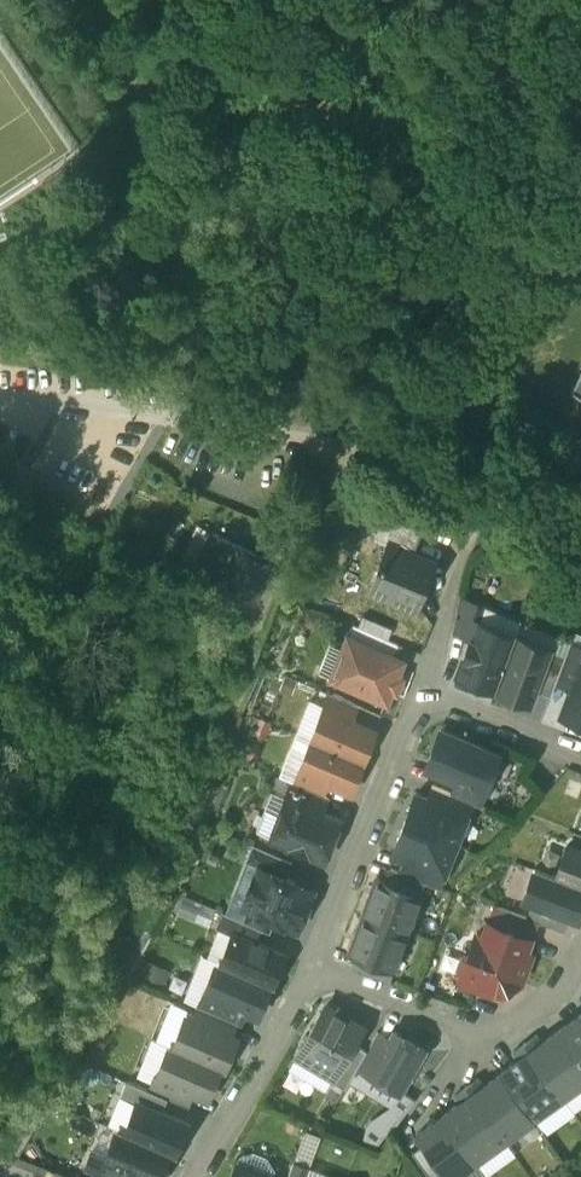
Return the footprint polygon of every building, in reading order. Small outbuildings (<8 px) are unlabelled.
[(571,393),(580,399),(580,376),(571,393)] [(417,523),(382,521),(374,543),(388,548),(388,547),(413,557),(426,526),(417,523)] [(237,546),(212,534),(195,568),(220,580),(237,546)] [(273,564),(237,546),(220,580),(256,598),(273,564)] [(413,557),(388,547),(388,548),(370,593),(416,612),(435,565),(413,557)] [(483,608),(459,600),(452,635),(467,641),(473,624),(477,625),(483,608)] [(521,622),(515,638),(550,651),(566,657),(571,643),(572,640),(521,622)] [(477,625),(473,624),(467,641),(471,643),(458,677),(496,690),(515,639),(477,625)] [(398,648),(358,632),(352,645),(393,661),(396,653),(398,648)] [(550,651),(515,638),(515,639),(496,690),(495,693),(530,705),(535,692),(550,651)] [(352,645),(348,643),(332,683),(386,704),(391,691),(389,690),(393,680),(395,680),(402,665),(393,661),(352,645)] [(571,643),(566,657),(556,684),(570,689),(580,662),(580,647),(571,643)] [(566,657),(550,651),(535,692),(551,697),(556,684),(566,657)] [(580,662),(570,689),(560,716),(580,724),(580,662)] [(358,709),(329,697),(323,714),(351,725),(351,724),(358,709)] [(351,725),(323,714),(312,742),(363,763),(375,733),(351,724),(351,725)] [(499,755),(440,732),(426,768),(458,781),(484,791),(499,755)] [(363,763),(312,742),(301,771),(329,782),(328,783),(352,792),(363,763)] [(329,782),(301,771),(295,785),(323,796),(328,783),(329,782)] [(484,791),(458,781),(452,794),(472,802),(479,805),(484,791)] [(295,785),(292,784),(286,798),(322,812),(328,798),(323,796),(295,785)] [(452,794),(432,786),(427,799),(467,816),(472,802),(452,794)] [(427,799),(415,795),(404,823),(456,844),(467,816),(427,799)] [(322,812),(286,798),(279,818),(282,819),(274,840),(324,860),(340,820),(322,812)] [(456,844),(404,823),(393,852),(404,856),(444,872),(456,844)] [(567,846),(556,877),(580,887),(580,852),(567,846)] [(292,864),(255,849),(247,865),(262,870),(287,880),(292,864)] [(444,872),(404,856),(398,871),(423,880),(439,886),(444,872)] [(398,871),(390,868),(385,881),(418,894),(423,880),(398,871)] [(287,880),(262,870),(248,906),(276,917),(298,926),(312,890),(287,880)] [(534,870),(523,901),(567,917),(578,922),(580,914),(580,887),(556,877),(534,870)] [(385,881),(376,878),(363,914),(408,931),(421,895),(418,894),(385,881)] [(567,917),(533,905),(528,918),(537,922),(562,931),(567,917)] [(276,917),(248,906),(241,923),(262,930),(269,933),(276,917)] [(528,918),(496,907),(490,924),(531,939),(537,922),(528,918)] [(241,923),(222,914),(216,929),(232,936),(233,934),(257,944),(262,930),(241,923)] [(408,931),(363,914),(350,951),(358,954),(392,966),(395,967),(408,931)] [(490,924),(485,937),(477,934),(469,954),(462,958),(456,975),(459,982),(495,995),(520,984),(531,954),(526,952),(531,939),(490,924)] [(257,944),(233,934),(232,936),(220,966),(270,985),(273,986),(285,955),(257,944)] [(392,966),(358,954),(353,967),(387,980),(392,966)] [(220,966),(219,965),(214,978),(212,977),(204,996),(245,1012),(255,1016),(261,1001),(264,1002),(270,985),(220,966)] [(204,996),(202,995),(196,1008),(237,1024),(239,1025),(245,1012),(204,996)] [(363,1028),(325,1006),(299,1051),(335,1072),(337,1073),(354,1043),(363,1028)] [(237,1024),(196,1008),(191,1022),(232,1038),(235,1030),(237,1024)] [(559,1031),(580,1061),(580,1015),(559,1031)] [(191,1022),(186,1020),(174,1050),(174,1051),(219,1069),(219,1070),(223,1072),(236,1040),(232,1038),(191,1022)] [(559,1031),(542,1044),(551,1057),(540,1065),(563,1097),(580,1084),(580,1061),(559,1031)] [(425,1049),(394,1032),(389,1040),(369,1075),(400,1093),(425,1049)] [(367,1051),(357,1068),(369,1075),(389,1040),(377,1033),(367,1051)] [(542,1044),(536,1036),(524,1044),(540,1065),(551,1057),(542,1044)] [(354,1043),(337,1073),(335,1072),(331,1080),(345,1088),(357,1068),(367,1051),(354,1043)] [(540,1065),(524,1044),(513,1053),(518,1061),(528,1074),(540,1065)] [(219,1069),(174,1051),(174,1050),(170,1048),(158,1079),(157,1081),(193,1096),(207,1101),(219,1070),(219,1069)] [(540,1065),(528,1074),(518,1061),(500,1074),(501,1074),(533,1118),(563,1097),(540,1065)] [(533,1118),(501,1074),(483,1087),(493,1100),(481,1109),(504,1140),(534,1119),(533,1118)] [(193,1096),(157,1081),(158,1079),(154,1077),(147,1093),(167,1101),(188,1109),(193,1096)] [(483,1087),(478,1079),(466,1087),(481,1109),(493,1100),(483,1087)] [(147,1093),(126,1085),(120,1100),(136,1106),(137,1104),(161,1114),(167,1101),(147,1093)] [(481,1109),(466,1087),(454,1096),(460,1104),(470,1117),(481,1109)] [(161,1114),(137,1104),(136,1106),(125,1136),(170,1154),(170,1155),(174,1157),(187,1124),(161,1114)] [(481,1109),(470,1117),(460,1104),(442,1117),(475,1162),(504,1140),(481,1109)] [(442,1117),(416,1136),(423,1146),(440,1169),(446,1176),(454,1176),(475,1162),(442,1117)] [(304,1129),(288,1176),(306,1176),(320,1135),(304,1129)] [(117,1133),(105,1162),(104,1164),(129,1174),(136,1176),(161,1176),(170,1155),(170,1154),(125,1136),(117,1133)] [(423,1146),(412,1154),(428,1176),(429,1176),(440,1169),(423,1146)] [(104,1164),(105,1162),(90,1156),(83,1173),(95,1176),(128,1176),(129,1174),(104,1164)] [(236,1165),(232,1176),(268,1176),(236,1165)]
